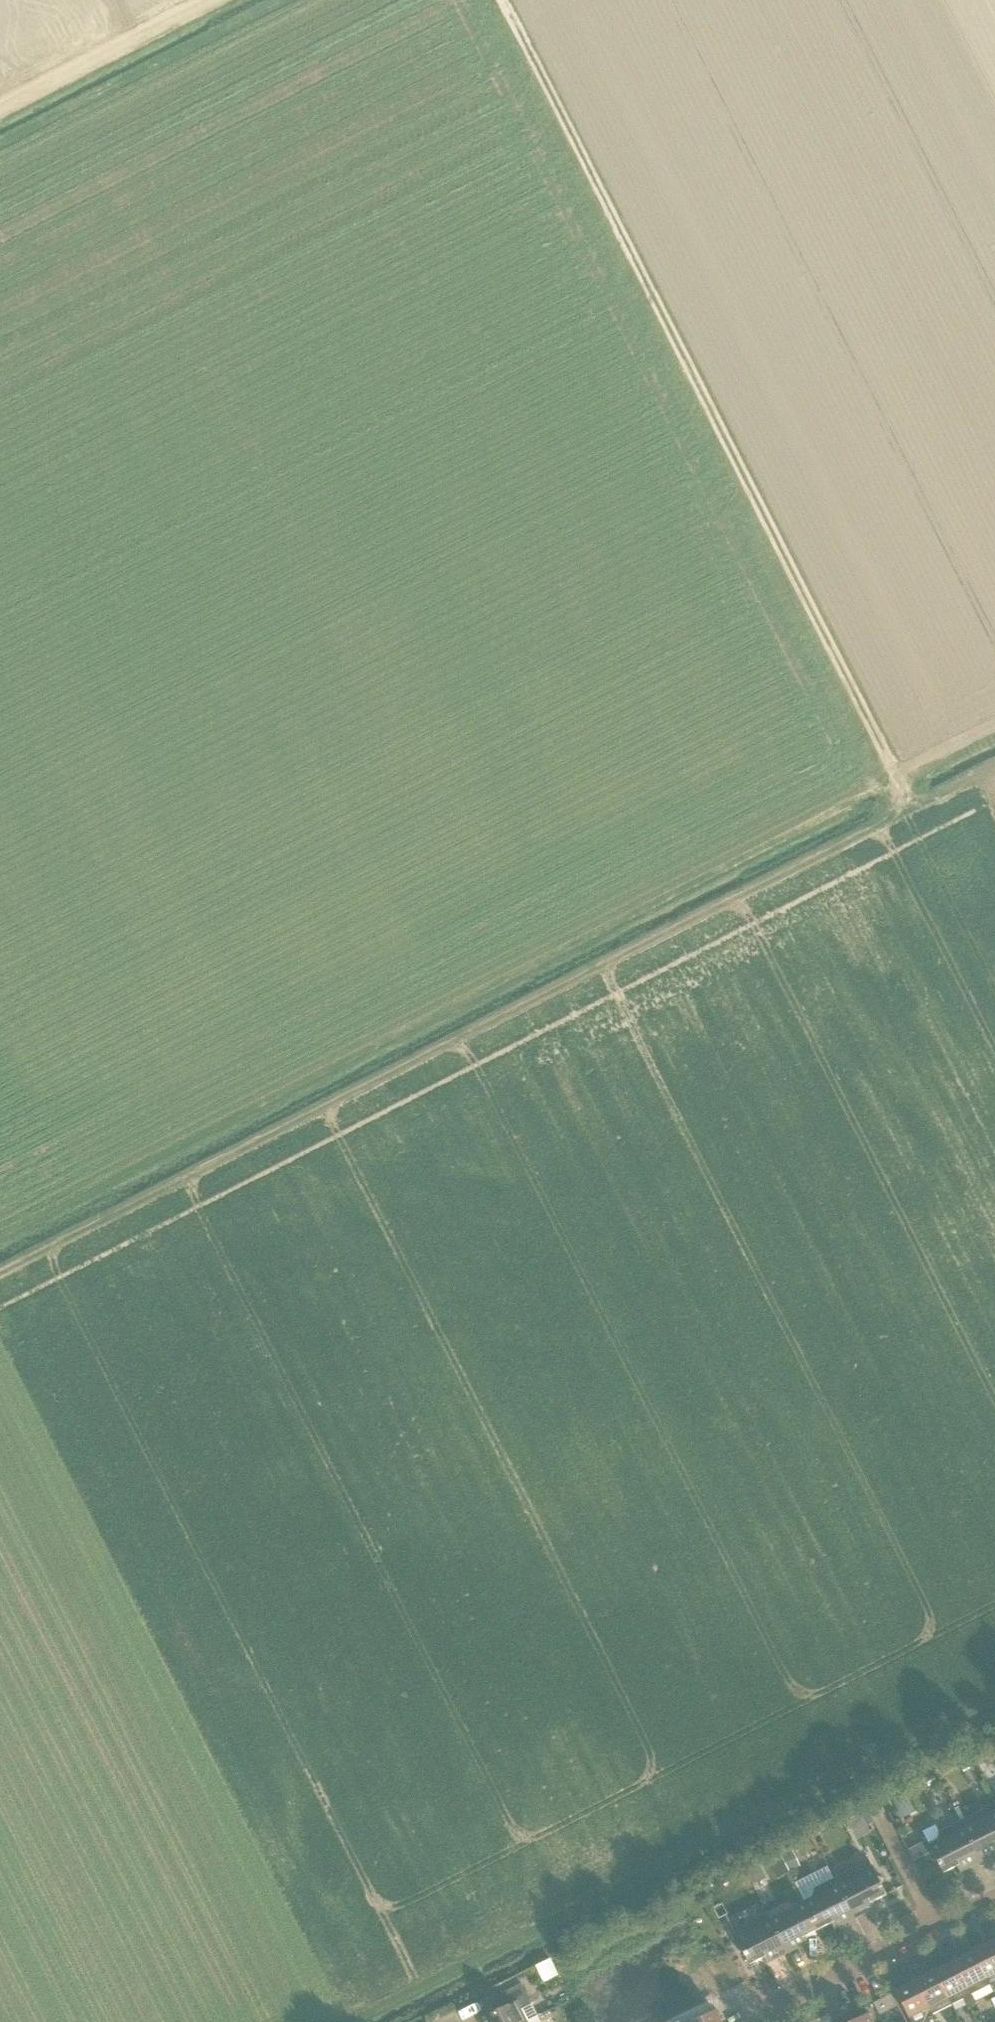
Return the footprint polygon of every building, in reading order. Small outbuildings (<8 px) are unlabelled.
[(967,1752),(956,1757),(957,1760),(961,1768),(972,1762),(968,1754),(967,1752)] [(907,1792),(895,1798),(902,1810),(913,1804),(907,1792)] [(961,1823),(982,1863),(994,1856),(994,1854),(993,1851),(994,1850),(994,1813),(988,1817),(983,1815),(982,1813),(961,1823)] [(966,1871),(981,1863),(961,1823),(940,1834),(936,1826),(922,1833),(925,1839),(909,1848),(915,1861),(932,1852),(934,1856),(933,1862),(939,1863),(944,1875),(963,1865),(966,1871)] [(792,1850),(783,1854),(792,1871),(801,1866),(792,1850)] [(767,1873),(779,1867),(771,1854),(760,1860),(767,1873)] [(755,1863),(745,1868),(752,1882),(762,1877),(755,1863)] [(834,1880),(855,1920),(871,1912),(868,1907),(887,1897),(872,1868),(862,1873),(858,1872),(856,1869),(834,1880)] [(813,1898),(803,1902),(818,1932),(837,1922),(840,1928),(855,1920),(834,1880),(813,1891),(814,1894),(813,1898)] [(767,1914),(787,1955),(802,1947),(799,1941),(818,1932),(803,1902),(795,1907),(789,1905),(789,1903),(767,1914)] [(787,1955),(767,1914),(747,1925),(747,1928),(745,1932),(735,1937),(750,1966),(770,1956),(773,1962),(787,1955)] [(993,1942),(973,1952),(987,1979),(989,1978),(994,1975),(994,1947),(993,1942)] [(987,1979),(973,1952),(954,1962),(971,1995),(972,1994),(991,1984),(989,1978),(987,1979)] [(935,1972),(952,2005),(964,1998),(969,2008),(977,2004),(972,1994),(971,1995),(954,1962),(935,1972)] [(952,2005),(935,1972),(916,1981),(933,2015),(934,2014),(952,2005)] [(933,2015),(916,1981),(896,1992),(911,2021),(936,2021),(933,2015)] [(480,2020),(481,2021),(527,2021),(538,2017),(531,2005),(521,1984),(497,1996),(503,2008),(480,2020)] [(705,1993),(710,2010),(728,2006),(724,1988),(705,1993)] [(874,2005),(880,2016),(898,2007),(892,1996),(874,2005)] [(449,2008),(454,2017),(471,2009),(467,2000),(449,2008)] [(715,2012),(695,2021),(721,2021),(715,2012)]
